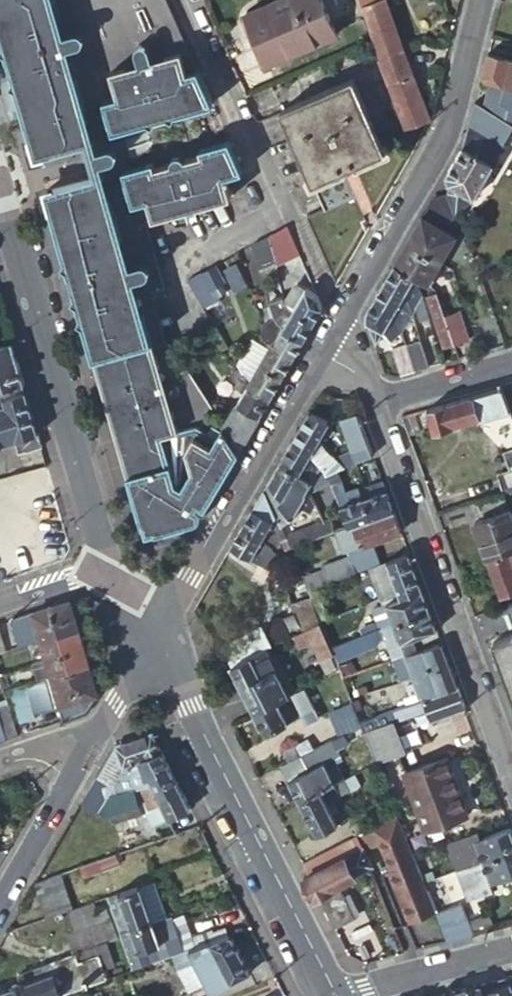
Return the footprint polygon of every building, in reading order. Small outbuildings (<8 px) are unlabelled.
[(35,151),(57,144),(66,141),(76,174),(66,177),(44,184),(94,352),(97,354),(98,351),(103,349),(150,515),(181,506),(178,495),(187,481),(212,497),(239,452),(223,426),(177,350),(168,353),(156,355),(122,265),(156,256),(149,216),(233,193),(227,173),(245,168),(232,139),(226,140),(208,145),(204,146),(205,152),(189,156),(187,153),(184,152),(182,151),(179,152),(177,153),(176,154),(175,156),(175,160),(160,164),(158,159),(128,168),(118,132),(188,110),(139,0),(0,0),(0,34),(35,151)] [(168,0),(139,0),(188,110),(215,102),(168,0)] [(272,63),(335,38),(320,0),(283,0),(246,15),(259,49),(266,46),(272,63)] [(427,119),(383,0),(356,0),(404,128),(427,119)] [(266,66),(272,63),(266,46),(259,49),(266,66)] [(487,53),(482,75),(485,80),(490,82),(488,89),(493,98),(496,100),(511,111),(511,59),(487,53)] [(340,173),(383,156),(353,81),(281,111),(323,212),(351,201),(340,173)] [(511,125),(511,124),(511,111),(496,100),(489,110),(511,125)] [(444,190),(452,212),(473,198),(502,147),(500,145),(511,125),(489,110),(474,101),(463,145),(445,173),(447,180),(444,190)] [(443,227),(452,212),(444,190),(431,194),(402,243),(435,263),(453,233),(443,227)] [(299,255),(286,227),(270,236),(268,236),(273,261),(274,264),(274,266),(299,255)] [(273,261),(268,236),(252,245),(258,267),(273,261)] [(425,281),(435,263),(402,243),(391,261),(413,274),(425,281)] [(161,279),(156,256),(122,265),(156,355),(137,285),(161,279)] [(258,267),(259,271),(274,264),(273,261),(258,267)] [(418,290),(413,274),(391,261),(380,281),(401,294),(406,309),(409,304),(418,290)] [(215,266),(202,273),(211,290),(224,283),(215,266)] [(200,274),(187,280),(204,308),(216,302),(200,274)] [(137,285),(156,355),(168,353),(153,292),(163,289),(161,279),(137,285)] [(401,294),(380,281),(369,299),(391,311),(396,326),(406,309),(401,294)] [(323,307),(318,295),(306,289),(304,293),(293,286),(283,304),(283,305),(314,323),(323,307)] [(425,312),(418,290),(409,304),(413,317),(416,317),(415,315),(425,312)] [(441,314),(433,290),(427,292),(428,296),(424,297),(428,306),(431,306),(434,314),(431,315),(441,346),(451,342),(441,314)] [(279,326),(304,340),(314,323),(283,305),(283,304),(282,299),(267,302),(270,317),(272,320),(276,324),(277,324),(279,326)] [(391,311),(369,299),(364,307),(365,320),(373,343),(381,331),(384,332),(387,340),(396,326),(391,311)] [(441,314),(451,342),(465,338),(455,310),(441,314)] [(421,331),(430,328),(425,312),(415,315),(416,317),(421,331)] [(271,344),(293,357),(304,340),(279,326),(277,324),(276,324),(272,320),(266,324),(257,325),(261,338),(271,344)] [(215,328),(201,336),(214,357),(227,349),(215,328)] [(410,369),(425,365),(414,333),(400,338),(401,343),(410,369)] [(24,385),(17,359),(12,341),(0,345),(0,393),(24,385)] [(398,372),(410,369),(401,343),(390,346),(398,372)] [(248,383),(270,397),(293,357),(271,344),(248,383)] [(201,517),(212,497),(187,481),(178,495),(181,506),(150,515),(103,349),(98,351),(97,354),(94,352),(140,534),(191,524),(196,522),(198,520),(199,519),(201,517)] [(223,426),(239,452),(270,397),(248,383),(239,369),(229,380),(234,383),(231,388),(241,395),(223,426)] [(500,387),(426,409),(432,430),(476,417),(477,420),(508,411),(500,387)] [(26,390),(0,398),(0,446),(15,441),(18,452),(25,450),(26,452),(41,447),(26,390)] [(372,449),(358,412),(341,419),(353,450),(337,458),(320,441),(330,423),(309,411),(290,443),(309,455),(312,457),(313,458),(325,467),(328,474),(338,470),(362,460),(360,454),(372,449)] [(506,451),(511,449),(511,421),(511,418),(496,424),(506,451)] [(309,455),(290,443),(280,462),(316,482),(325,467),(313,458),(312,457),(309,455)] [(374,455),(372,449),(360,454),(362,460),(374,455)] [(502,493),(511,490),(511,449),(506,451),(503,452),(509,471),(496,475),(502,493)] [(316,482),(280,462),(265,488),(283,526),(292,518),(295,518),(302,507),(308,496),(307,494),(311,488),(316,482)] [(328,474),(325,467),(316,482),(311,488),(313,493),(332,484),(328,474)] [(341,476),(338,470),(328,474),(332,484),(334,488),(344,484),(341,476)] [(394,509),(384,481),(366,487),(370,497),(377,516),(394,509)] [(350,527),(377,516),(370,497),(365,499),(361,489),(348,494),(344,484),(334,488),(344,511),(350,527)] [(283,526),(265,488),(242,527),(252,533),(258,536),(263,540),(268,544),(273,548),(284,545),(287,552),(292,550),(287,536),(283,526)] [(313,493),(311,488),(307,494),(308,496),(302,507),(311,512),(317,502),(313,493)] [(475,501),(482,520),(474,523),(486,558),(511,549),(511,521),(502,493),(475,501)] [(403,532),(394,509),(377,516),(350,527),(339,531),(350,559),(325,569),(326,572),(305,581),(310,594),(332,584),(357,575),(382,565),(374,543),(403,532)] [(323,517),(325,522),(330,520),(335,533),(339,531),(350,527),(344,511),(323,517)] [(330,520),(325,522),(330,535),(335,533),(330,520)] [(319,523),(287,536),(292,550),(330,535),(325,522),(320,523),(319,523)] [(252,533),(242,527),(231,546),(254,560),(264,563),(273,548),(268,544),(263,540),(258,536),(252,533)] [(278,558),(273,548),(264,563),(254,560),(271,569),(278,558)] [(486,558),(500,595),(511,590),(511,549),(486,558)] [(410,553),(382,565),(357,575),(362,588),(375,583),(377,588),(362,594),(367,607),(400,594),(422,586),(410,553)] [(362,588),(357,575),(332,584),(337,597),(362,588)] [(332,584),(310,594),(315,606),(337,597),(332,584)] [(424,590),(422,586),(400,594),(402,599),(424,590)] [(431,610),(424,590),(402,599),(386,604),(387,605),(378,608),(383,621),(379,622),(382,630),(431,610)] [(315,606),(310,594),(291,601),(295,614),(303,610),(310,625),(312,630),(323,625),(321,620),(315,606)] [(69,601),(10,620),(16,638),(34,632),(35,629),(36,629),(40,642),(79,631),(69,601)] [(303,610),(295,614),(302,634),(307,632),(305,627),(310,625),(303,610)] [(438,630),(431,610),(382,630),(386,640),(394,661),(402,658),(417,652),(413,640),(438,630)] [(302,634),(295,614),(285,619),(291,633),(295,631),(298,636),(302,634)] [(331,645),(323,625),(312,630),(307,632),(302,634),(298,636),(295,637),(301,647),(303,647),(313,643),(321,662),(335,656),(335,655),(333,651),(331,645)] [(234,666),(269,649),(272,647),(263,629),(225,648),(234,666)] [(368,636),(348,645),(337,649),(338,654),(343,658),(376,644),(386,640),(382,630),(376,633),(368,636)] [(40,642),(46,660),(85,650),(83,644),(79,631),(40,642)] [(493,642),(511,694),(511,635),(493,642)] [(345,639),(331,645),(333,651),(337,649),(348,645),(345,639)] [(394,661),(386,640),(376,644),(384,665),(394,661)] [(415,703),(459,686),(443,642),(417,652),(402,658),(407,670),(404,672),(406,679),(418,675),(420,682),(415,684),(419,694),(413,696),(415,703)] [(309,667),(321,662),(313,643),(303,647),(309,667)] [(234,666),(256,712),(292,695),(269,649),(234,666)] [(85,650),(46,660),(51,677),(90,666),(88,661),(85,650)] [(407,670),(402,658),(394,661),(384,665),(344,681),(349,692),(404,672),(407,670)] [(326,675),(321,662),(309,667),(304,670),(310,682),(326,675)] [(335,675),(341,672),(338,665),(333,668),(335,675)] [(90,666),(51,677),(26,685),(27,687),(11,692),(21,723),(37,719),(36,715),(58,707),(64,724),(88,716),(99,695),(90,666)] [(292,695),(256,712),(267,734),(317,711),(316,710),(318,709),(327,705),(330,703),(320,682),(305,689),(306,690),(293,696),(292,695)] [(372,720),(362,724),(367,735),(379,761),(398,753),(405,751),(394,723),(427,711),(432,722),(467,708),(459,686),(415,703),(372,720)] [(356,696),(352,698),(355,706),(362,724),(372,720),(364,699),(358,701),(356,696)] [(327,705),(318,709),(322,718),(331,714),(327,705)] [(362,724),(355,706),(337,715),(347,735),(363,727),(362,724)] [(10,711),(0,715),(0,723),(7,743),(20,739),(10,711)] [(152,787),(174,776),(152,734),(116,747),(94,786),(82,806),(98,814),(123,770),(140,764),(152,787)] [(283,767),(300,800),(303,798),(344,778),(334,758),(342,755),(340,749),(351,743),(347,735),(302,757),(290,763),(283,767)] [(290,763),(302,757),(297,746),(285,752),(290,763)] [(405,772),(398,753),(379,761),(386,779),(405,772)] [(448,756),(405,772),(426,828),(469,812),(448,756)] [(169,822),(191,811),(174,776),(152,787),(157,796),(143,803),(146,808),(108,816),(111,825),(144,819),(144,815),(150,815),(162,807),(169,822)] [(344,778),(303,798),(319,832),(340,822),(330,799),(353,787),(347,776),(344,778)] [(399,812),(305,860),(311,873),(306,875),(317,897),(322,895),(337,925),(357,916),(341,884),(357,876),(358,874),(374,865),(370,857),(408,836),(399,812)] [(511,825),(482,836),(479,828),(449,839),(460,868),(485,860),(511,849),(511,826),(511,825)] [(121,854),(159,840),(156,829),(111,844),(115,855),(121,854)] [(424,849),(415,852),(424,877),(431,874),(431,867),(424,849)] [(485,860),(488,868),(471,874),(475,887),(493,880),(511,873),(511,849),(485,860)] [(123,859),(121,854),(115,855),(81,868),(85,878),(120,865),(118,861),(123,859)] [(495,888),(493,880),(475,887),(471,874),(488,868),(485,860),(460,868),(470,897),(495,888)] [(38,883),(35,887),(46,921),(73,911),(61,875),(38,883)] [(154,883),(139,888),(152,924),(167,918),(154,883)] [(139,888),(107,900),(119,935),(152,924),(139,888)] [(462,902),(438,911),(449,939),(474,932),(462,902)] [(94,909),(70,918),(76,933),(99,925),(94,909)] [(449,939),(438,911),(422,918),(432,943),(449,939)] [(184,947),(173,916),(167,918),(152,924),(119,935),(132,972),(174,957),(186,953),(184,947)] [(201,948),(219,941),(215,931),(197,937),(201,948)] [(252,974),(233,937),(219,941),(201,948),(196,950),(186,953),(174,957),(178,969),(195,962),(212,995),(252,974)] [(193,939),(194,943),(196,950),(201,948),(197,937),(193,939)] [(194,943),(184,947),(186,953),(196,950),(194,943)] [(96,950),(75,957),(78,967),(99,959),(96,950)] [(0,993),(0,995),(62,995),(108,980),(102,966),(108,964),(105,958),(99,959),(78,967),(75,957),(18,976),(21,986),(0,993)] [(511,971),(488,977),(495,995),(511,995),(511,973),(511,971)] [(484,979),(460,984),(463,995),(488,995),(484,979)] [(460,984),(439,990),(440,995),(463,995),(460,984)]
